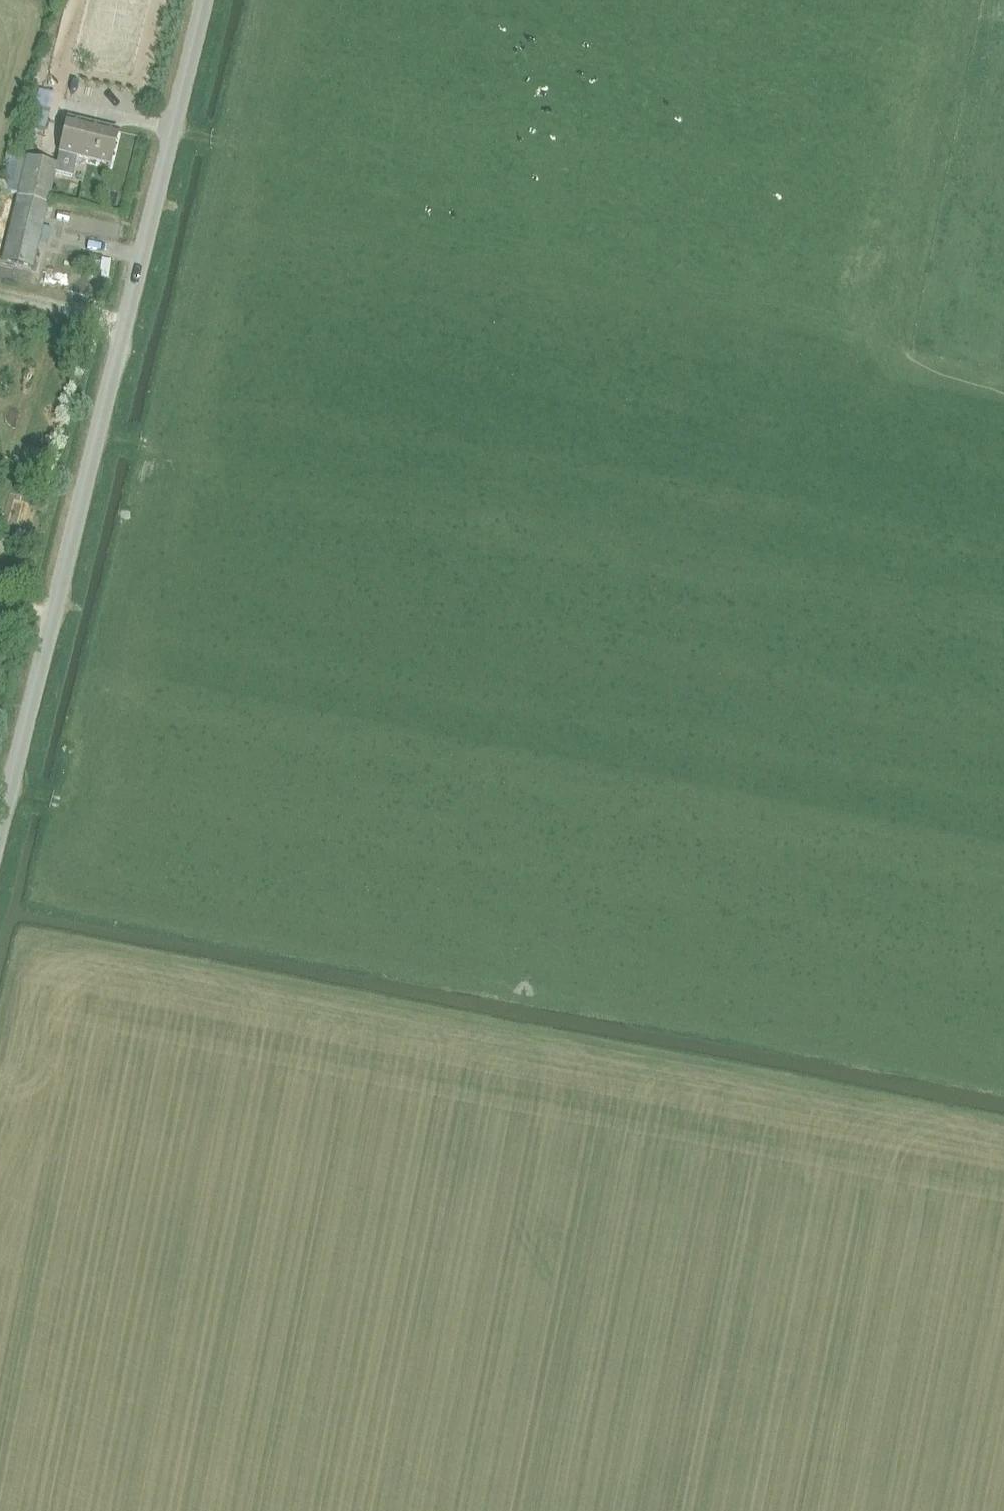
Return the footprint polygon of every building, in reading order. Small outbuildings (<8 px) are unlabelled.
[(50,110),(37,107),(31,130),(34,131),(28,154),(40,157),(46,135),(44,134),(50,110)] [(109,162),(118,127),(71,116),(63,151),(60,150),(56,162),(27,155),(1,260),(33,268),(55,173),(72,177),(77,154),(109,162)]
